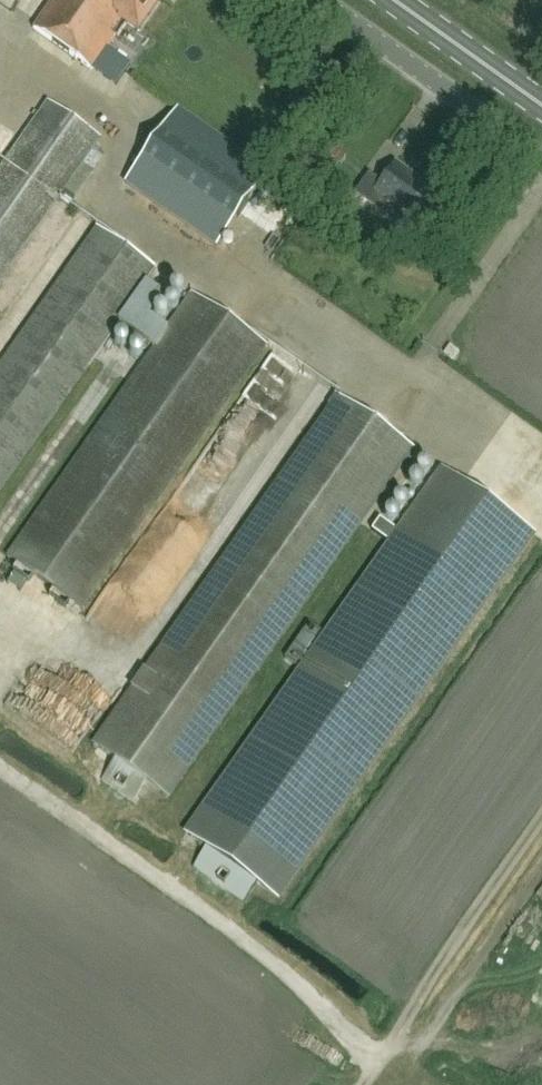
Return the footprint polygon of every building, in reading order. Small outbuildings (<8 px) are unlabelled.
[(14,12),(23,0),(0,0),(0,2),(14,12)] [(159,0),(54,0),(34,28),(92,70),(116,36),(118,38),(128,24),(138,30),(159,0)] [(116,47),(102,69),(117,78),(131,56),(116,47)] [(103,137),(49,99),(0,168),(0,285),(103,137)] [(216,245),(268,172),(177,108),(125,181),(216,245)] [(422,224),(442,196),(395,163),(382,182),(369,174),(356,193),(382,212),(390,201),(422,224)] [(158,268),(99,227),(0,368),(0,492),(158,268)] [(83,607),(267,345),(194,294),(10,556),(83,607)] [(120,371),(141,361),(133,343),(111,353),(120,371)] [(414,450),(336,395),(91,745),(169,800),(414,450)] [(256,403),(243,417),(259,431),(272,417),(256,403)] [(535,535),(443,470),(187,834),(279,899),(535,535)]
